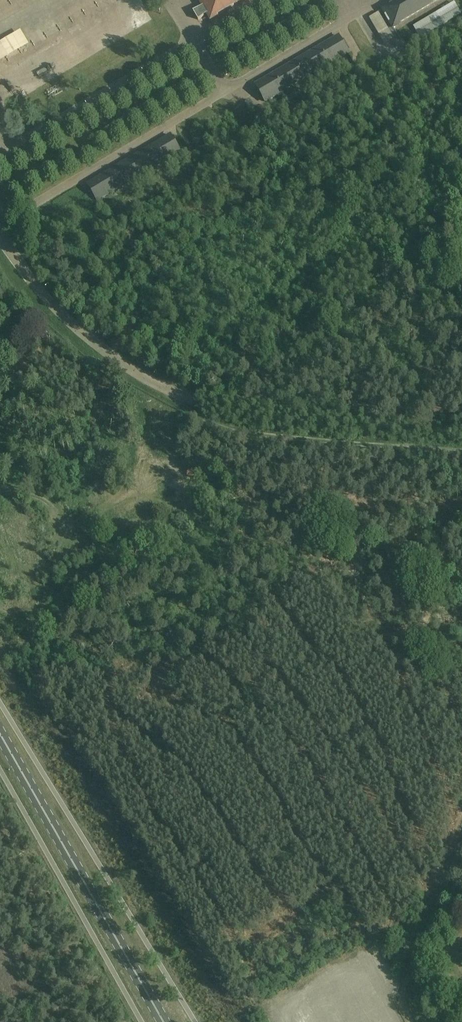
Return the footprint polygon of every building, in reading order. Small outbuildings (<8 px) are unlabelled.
[(200,1),(203,6),(193,11),(198,19),(207,14),(210,18),(241,0),(201,0),(200,1)] [(383,9),(393,27),(438,0),(398,0),(383,9)] [(338,35),(256,84),(266,101),(295,84),(348,52),(338,35)] [(98,200),(180,152),(170,135),(88,183),(98,200)]
